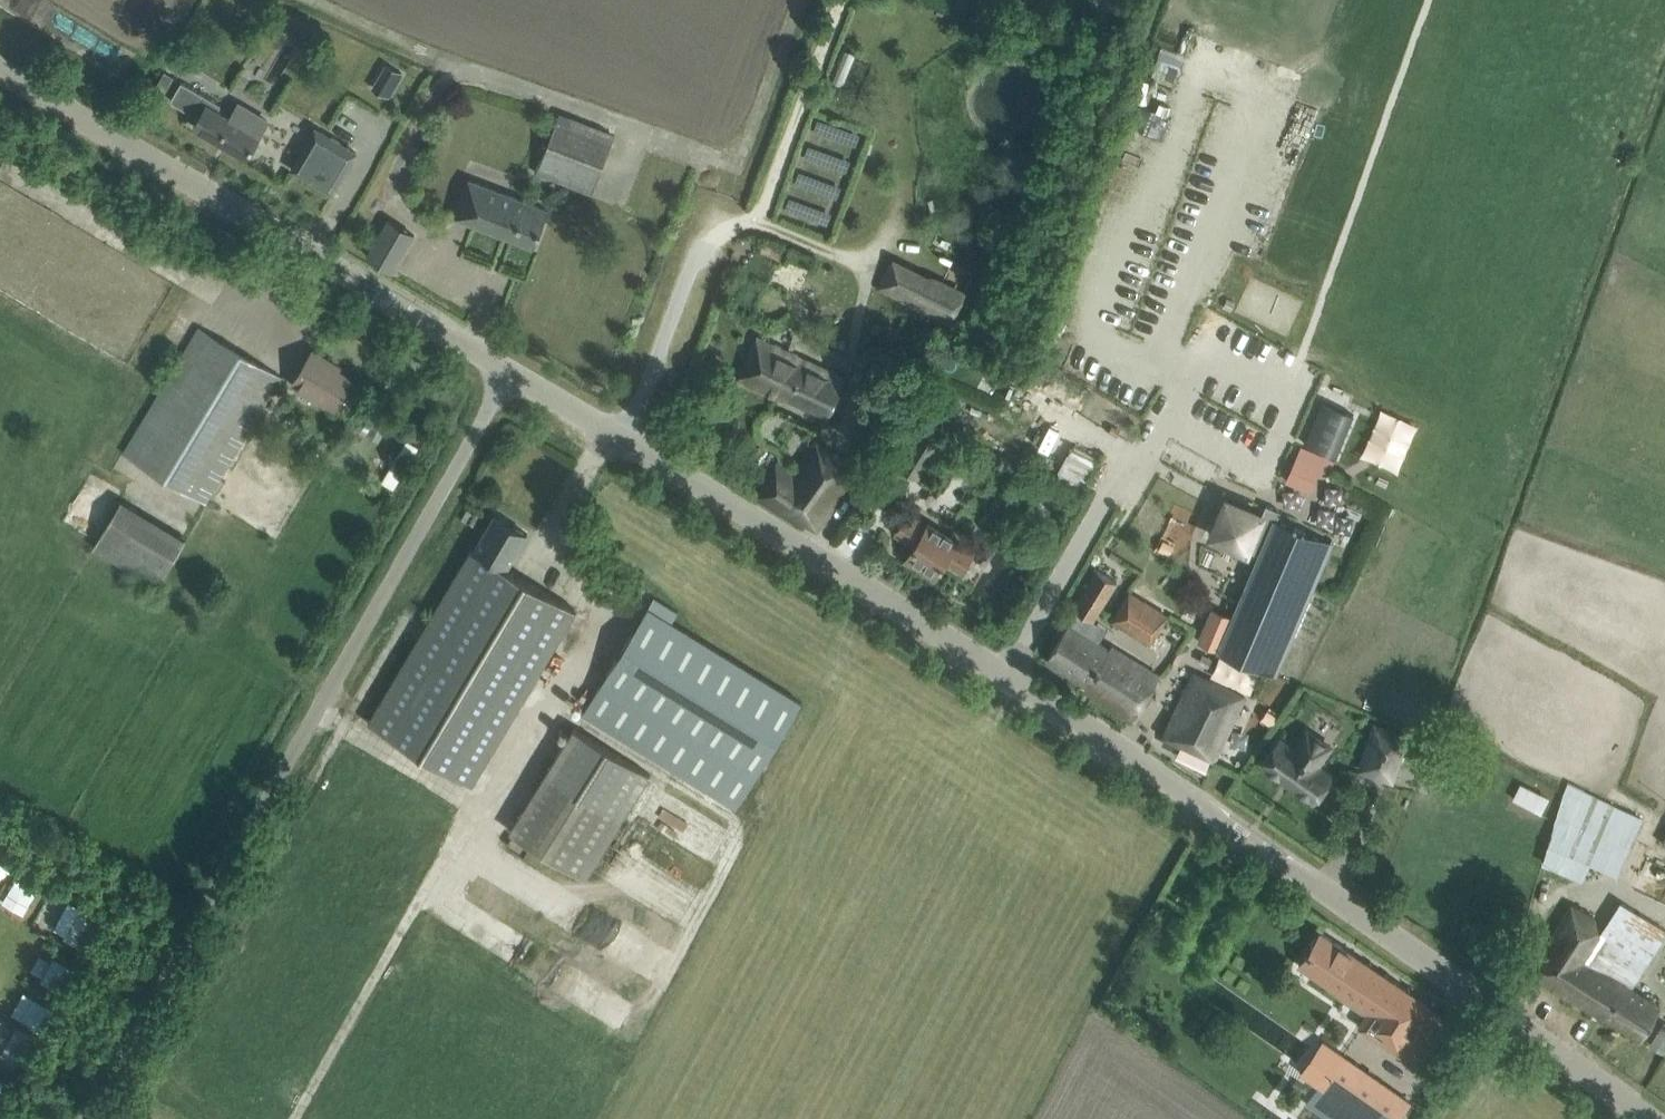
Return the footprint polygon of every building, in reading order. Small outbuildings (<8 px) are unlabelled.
[(1093,6),(1095,12),(1100,16),(1107,18),(1113,16),(1117,11),(1119,4),(1117,0),(1094,0),(1093,6)] [(842,84),(854,55),(843,51),(831,80),(842,84)] [(387,64),(374,89),(391,98),(404,74),(387,64)] [(182,80),(171,99),(194,113),(205,93),(182,80)] [(205,93),(194,113),(200,116),(194,125),(247,156),(261,133),(268,121),(235,102),(227,115),(218,109),(218,108),(221,103),(205,93)] [(560,112),(537,172),(592,193),(615,133),(560,112)] [(333,192),(357,151),(316,127),(292,168),(333,192)] [(466,188),(456,215),(535,245),(549,209),(470,179),(466,188)] [(374,243),(367,254),(394,270),(401,258),(374,243)] [(878,292),(950,325),(966,290),(895,256),(878,292)] [(207,500),(271,394),(282,375),(200,326),(124,451),(207,500)] [(794,353),(757,336),(738,377),(788,400),(789,396),(828,414),(845,377),(798,356),(800,353),(795,351),(794,353)] [(334,407),(352,378),(328,364),(331,360),(313,349),(294,382),(334,407)] [(394,417),(369,402),(355,424),(379,440),(394,417)] [(1352,415),(1323,403),(1306,444),(1334,456),(1352,415)] [(1415,426),(1382,412),(1362,458),(1395,472),(1415,426)] [(899,464),(921,477),(935,453),(942,458),(951,443),(922,426),(899,464)] [(795,472),(777,462),(758,496),(804,525),(807,520),(819,528),(857,466),(816,439),(795,472)] [(1324,486),(1302,476),(1292,497),(1315,507),(1324,486)] [(1213,609),(1199,642),(1273,674),(1308,591),(1329,542),(1278,520),(1280,516),(1268,510),(1266,516),(1231,502),(1216,536),(1263,556),(1243,603),(1279,618),(1272,633),(1213,609)] [(182,542),(123,506),(96,551),(155,586),(182,542)] [(528,532),(495,513),(463,568),(461,567),(369,721),(472,783),(542,667),(540,666),(574,607),(507,567),(528,532)] [(907,513),(896,532),(897,532),(900,528),(918,539),(909,553),(938,572),(945,560),(962,570),(974,552),(957,541),(958,539),(929,521),(926,525),(907,513)] [(1075,605),(1097,618),(1118,581),(1097,568),(1075,605)] [(1169,614),(1131,591),(1114,620),(1152,643),(1169,614)] [(736,807),(802,701),(648,606),(583,713),(736,807)] [(1068,625),(1059,639),(1048,658),(1088,683),(1085,688),(1131,717),(1158,676),(1114,647),(1110,652),(1068,625)] [(1191,680),(1164,735),(1215,759),(1245,696),(1207,677),(1203,686),(1191,680)] [(575,726),(510,830),(586,877),(651,773),(575,726)] [(1280,738),(1262,763),(1314,800),(1332,774),(1317,764),(1331,745),(1307,729),(1294,748),(1280,738)] [(1374,729),(1359,772),(1390,783),(1404,739),(1374,729)] [(1543,862),(1583,879),(1591,862),(1619,874),(1644,817),(1568,781),(1543,862)] [(64,886),(58,882),(51,879),(47,886),(60,893),(64,886)] [(1637,980),(1664,934),(1664,929),(1622,899),(1605,925),(1580,910),(1571,905),(1531,970),(1640,1038),(1661,1005),(1632,987),(1637,980)] [(1320,930),(1300,961),(1331,983),(1329,985),(1372,1013),(1363,1027),(1411,1059),(1443,1012),(1320,930)] [(64,996),(60,1001),(56,1008),(63,1012),(71,1000),(64,996)] [(1664,1048),(1664,1022),(1651,1045),(1663,1052),(1664,1048)] [(1321,1040),(1288,1088),(1331,1118),(1396,1118),(1409,1101),(1321,1040)] [(21,1072),(17,1079),(13,1085),(20,1089),(28,1076),(21,1072)]
